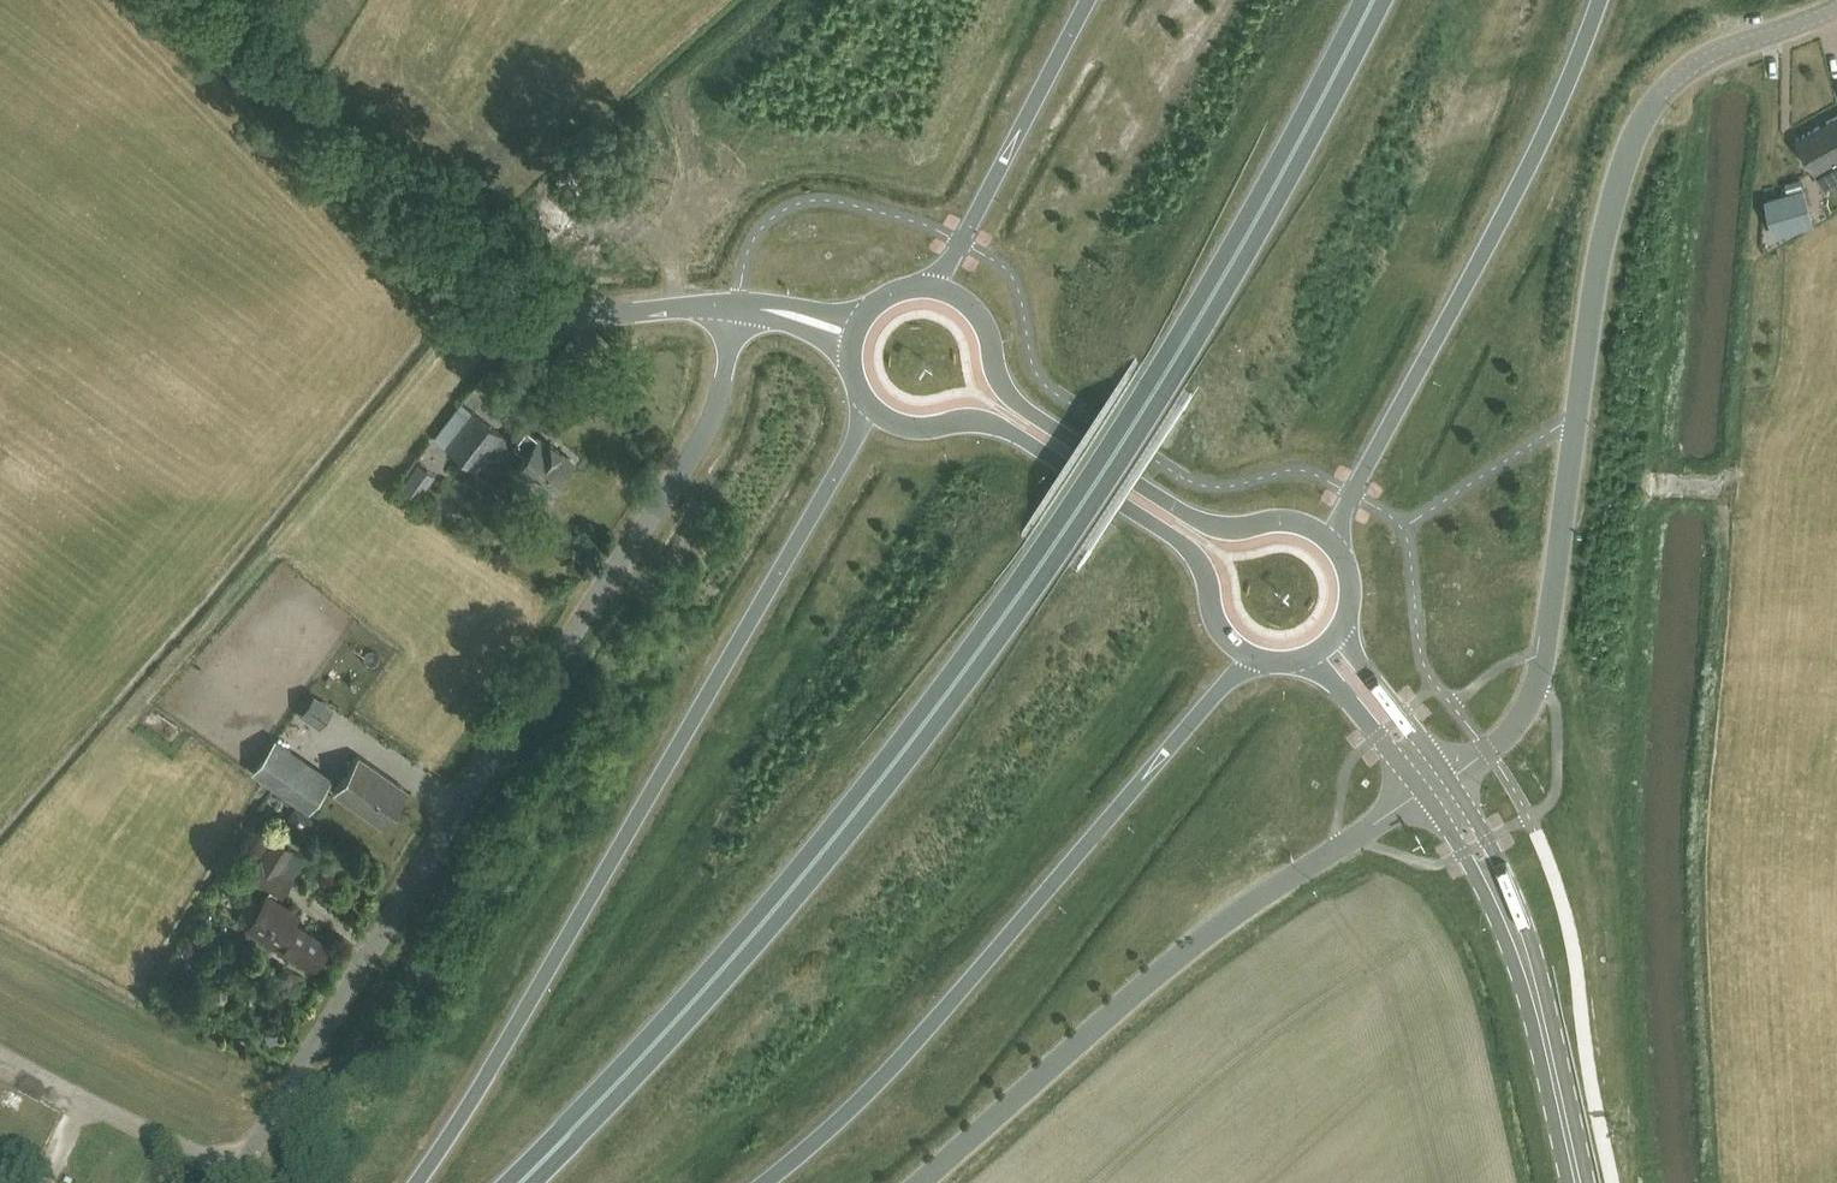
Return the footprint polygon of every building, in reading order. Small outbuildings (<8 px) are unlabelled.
[(1798,139),(1815,170),(1836,158),(1836,117),(1798,139)] [(1804,189),(1767,199),(1776,233),(1814,224),(1804,189)] [(529,247),(519,236),(510,244),(520,255),(529,247)] [(514,444),(471,412),(443,448),(475,472),(493,450),(514,466),(550,494),(569,469),(569,462),(559,455),(561,452),(549,443),(547,446),(536,437),(526,429),(514,444)] [(882,466),(888,452),(872,445),(866,460),(882,466)] [(435,479),(419,468),(404,489),(419,501),(435,479)] [(306,720),(326,729),(337,705),(317,695),(306,720)] [(314,814),(339,780),(281,739),(257,773),(314,814)] [(407,792),(357,757),(332,793),(382,827),(407,792)] [(296,849),(275,836),(250,877),(284,896),(293,881),(282,874),(296,849)] [(298,916),(266,897),(261,905),(254,901),(248,902),(238,918),(239,924),(246,928),(245,930),(311,972),(327,945),(293,924),(298,916)]
